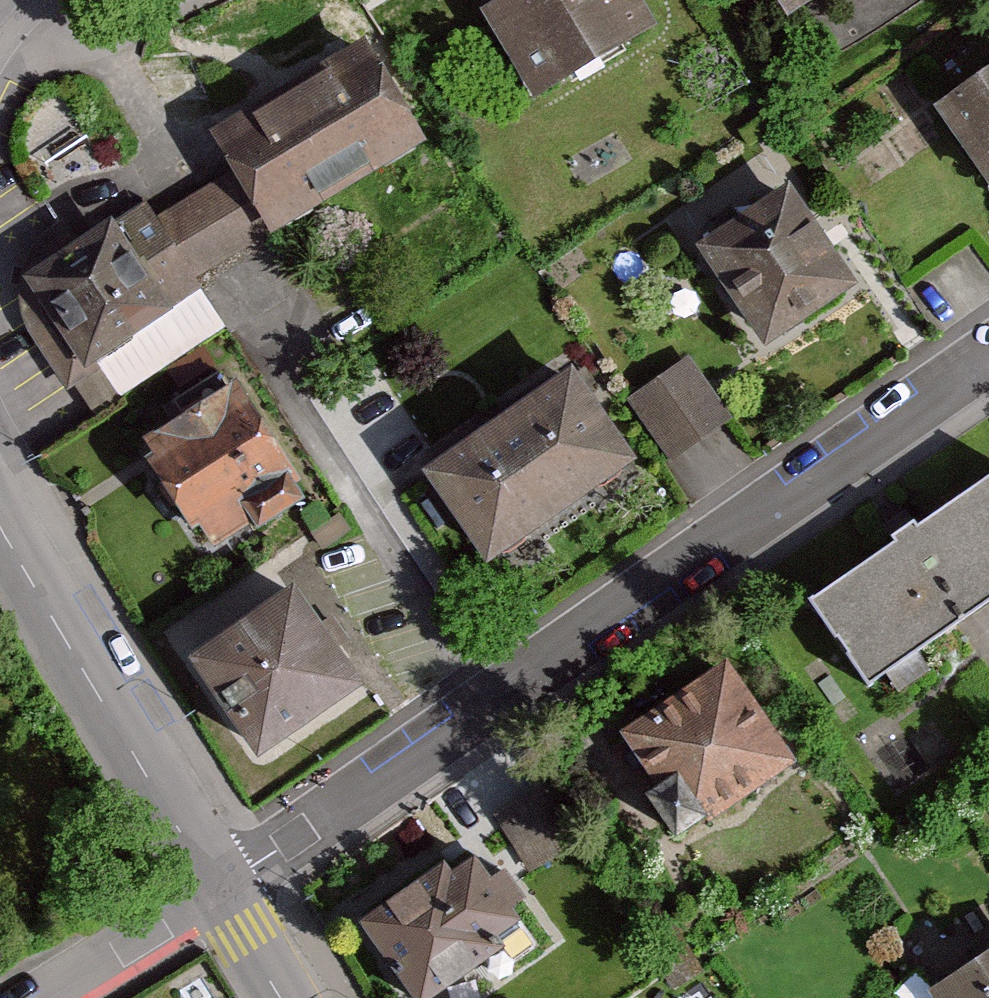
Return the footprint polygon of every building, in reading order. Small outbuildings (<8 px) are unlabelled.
[(642,0),(529,0),(494,21),(543,103),(662,32),(642,0)] [(804,14),(826,0),(795,0),(804,14)] [(430,143),(374,52),(224,143),(243,174),(279,234),(430,143)] [(938,116),(988,189),(988,81),(938,116)] [(80,246),(66,224),(39,241),(26,265),(18,286),(25,329),(66,396),(104,373),(101,367),(175,322),(170,313),(202,294),(196,284),(279,234),(243,174),(160,224),(148,204),(80,246)] [(858,288),(792,193),(704,253),(771,348),(858,288)] [(726,427),(686,368),(627,406),(667,466),(726,427)] [(585,370),(430,481),(499,576),(654,465),(585,370)] [(248,390),(154,452),(227,563),(321,501),(248,390)] [(816,608),(876,693),(988,614),(988,489),(816,608)] [(309,599),(210,664),(274,759),(372,693),(309,599)] [(800,765),(735,667),(623,740),(654,788),(638,798),(672,849),(800,765)] [(477,860),(363,932),(405,997),(455,997),(533,948),(477,860)] [(933,993),(936,997),(988,997),(988,957),(933,993)]
